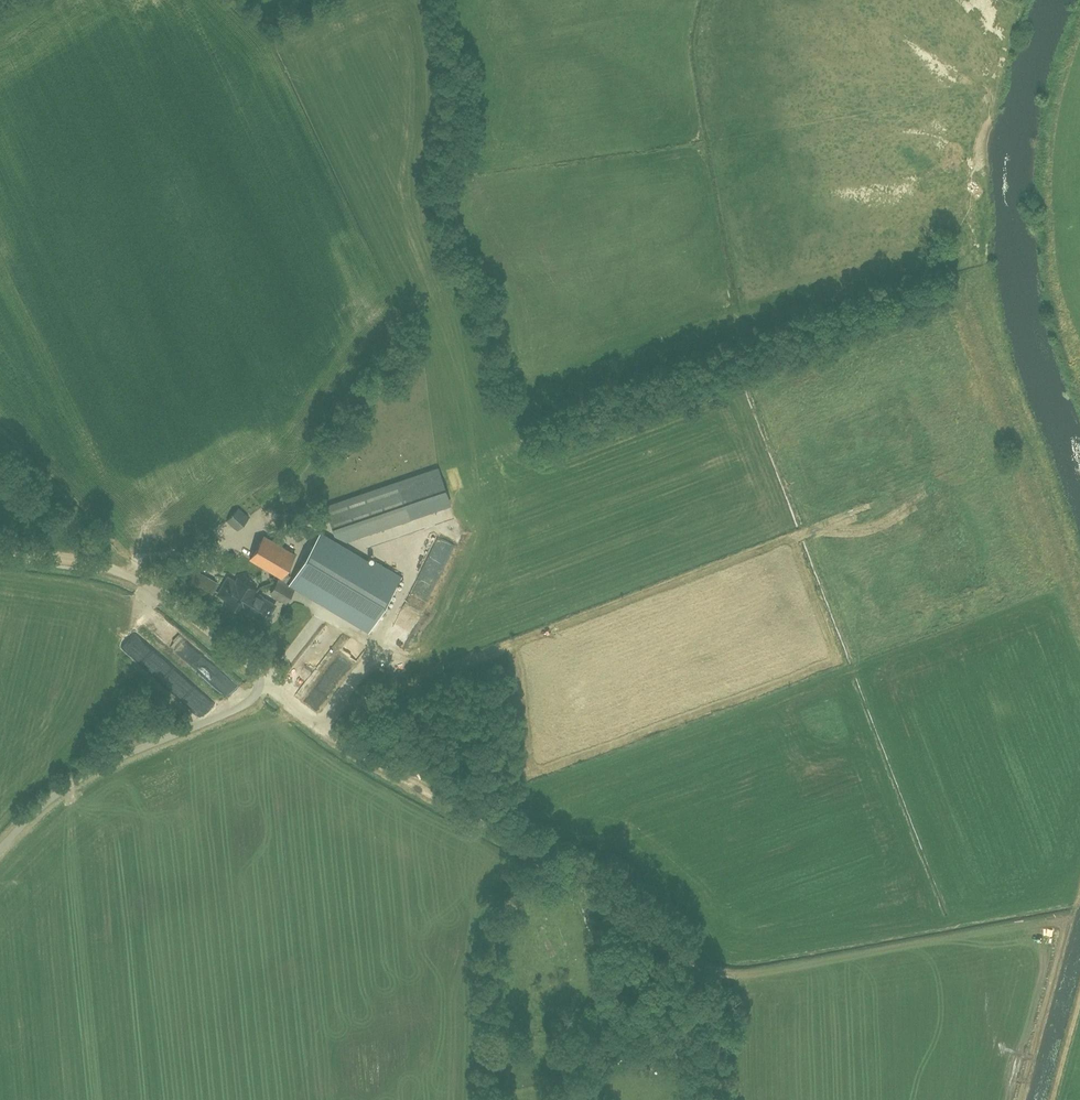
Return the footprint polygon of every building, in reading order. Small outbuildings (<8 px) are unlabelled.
[(347,539),(409,518),(405,506),(444,492),(438,474),(399,488),(397,482),(326,506),(335,531),(347,539)] [(237,531),(249,518),(239,509),(227,521),(237,531)] [(399,580),(372,564),(320,533),(291,583),(369,630),(399,580)] [(264,534),(250,558),(280,577),(279,580),(278,580),(270,593),(285,602),(294,587),(286,582),(291,574),(285,570),(295,552),(264,534)] [(183,585),(207,599),(216,583),(193,569),(183,585)] [(429,569),(419,583),(429,590),(439,575),(429,569)] [(242,611),(244,609),(246,611),(247,612),(252,615),(254,615),(264,622),(274,605),(254,593),(256,589),(238,578),(236,582),(228,577),(218,594),(226,598),(225,600),(226,601),(226,604),(232,608),(235,606),(242,611)]
